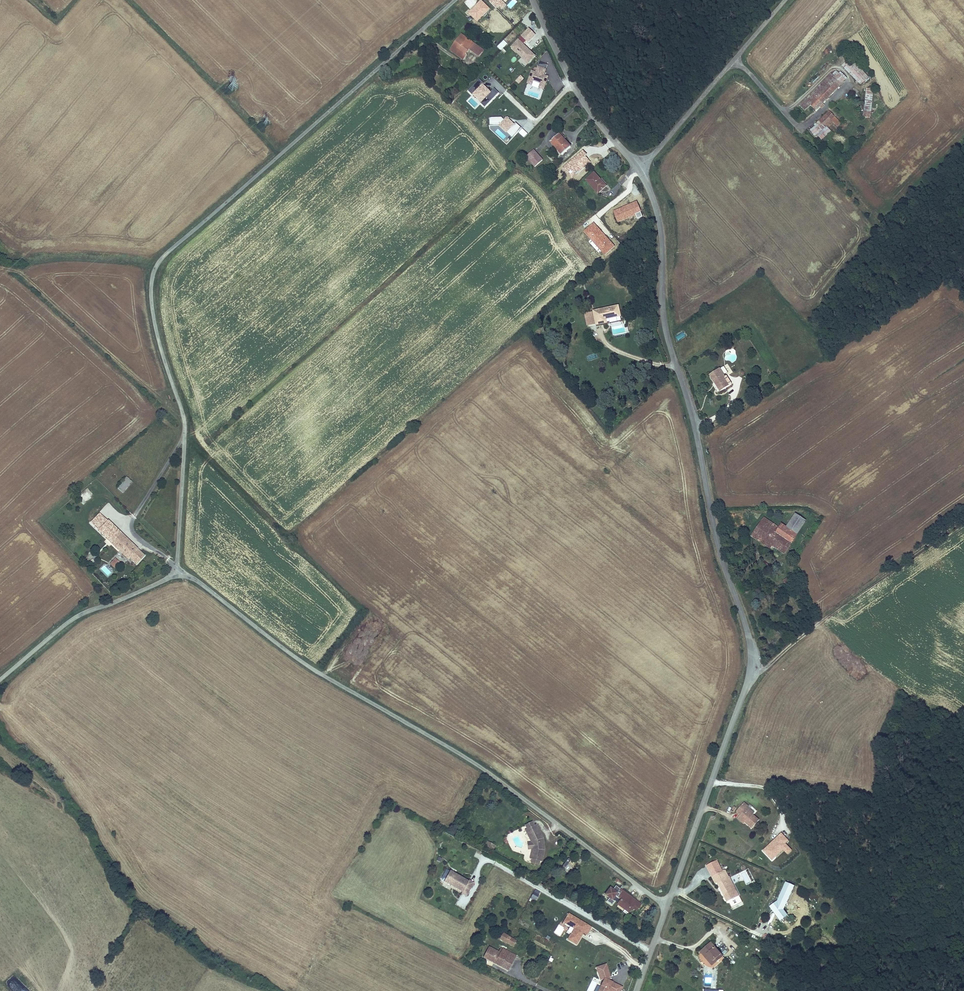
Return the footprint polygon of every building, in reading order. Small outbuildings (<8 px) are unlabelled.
[(489,2),(496,8),(499,6),(501,8),(508,0),(490,0),(489,2)] [(536,36),(528,29),(521,37),(528,44),(536,36)] [(469,50),(476,55),(480,48),(461,34),(449,50),(464,60),(466,56),(465,55),(469,50)] [(536,56),(518,40),(510,48),(528,65),(536,56)] [(864,72),(845,53),(842,57),(846,62),(842,65),(856,79),(864,72)] [(548,65),(539,62),(536,72),(531,70),(526,83),(532,85),(533,81),(540,84),(539,88),(545,90),(549,77),(544,75),(548,65)] [(831,74),(834,77),(832,79),(839,85),(843,81),(833,71),(831,74)] [(832,79),(834,77),(831,74),(826,79),(825,79),(804,100),(809,105),(813,110),(832,91),(826,85),(832,79)] [(519,85),(525,78),(521,75),(515,82),(519,85)] [(832,91),(839,85),(832,79),(826,85),(832,91)] [(484,109),(499,94),(494,89),(490,92),(483,85),(484,84),(479,80),(467,92),(472,97),(473,96),(480,103),(479,104),(484,109)] [(866,88),(864,118),(871,118),(873,88),(866,88)] [(804,100),(798,106),(802,111),(809,105),(804,100)] [(814,123),(815,124),(810,130),(816,137),(834,120),(827,112),(814,123)] [(488,118),(489,126),(498,126),(511,138),(521,128),(516,123),(514,124),(506,117),(503,120),(500,117),(488,118)] [(266,129),(271,124),(265,118),(260,123),(266,129)] [(498,127),(493,132),(506,144),(511,139),(498,127)] [(559,134),(549,143),(561,156),(571,147),(559,134)] [(534,168),(543,160),(534,150),(525,158),(534,168)] [(594,173),(584,181),(597,196),(607,187),(594,173)] [(637,220),(643,217),(637,203),(614,212),(618,222),(636,216),(637,220)] [(621,317),(618,306),(592,312),(595,325),(596,327),(608,324),(607,321),(621,317)] [(595,325),(592,312),(583,314),(586,327),(595,325)] [(720,369),(709,376),(719,393),(730,386),(725,377),(720,369)] [(118,489),(123,493),(132,482),(127,478),(118,489)] [(90,525),(98,532),(108,521),(101,514),(90,525)] [(794,515),(786,528),(797,536),(806,523),(794,515)] [(751,537),(758,542),(761,538),(773,546),(772,547),(784,555),(791,544),(775,533),(779,528),(764,518),(751,537)] [(122,534),(108,521),(98,532),(111,545),(122,534)] [(791,544),(797,536),(786,528),(781,524),(779,528),(775,533),(791,544)] [(122,534),(111,545),(128,561),(130,559),(137,566),(146,557),(122,534)] [(761,538),(758,542),(770,550),(772,547),(773,546),(761,538)] [(110,564),(118,572),(124,566),(115,559),(110,564)] [(106,566),(102,568),(106,576),(110,573),(106,566)] [(744,812),(751,818),(750,819),(757,825),(764,818),(758,812),(759,811),(752,805),(753,805),(750,802),(743,809),(745,811),(744,812)] [(755,803),(753,805),(752,805),(759,811),(761,809),(755,803)] [(748,821),(750,819),(751,818),(744,812),(741,815),(748,821)] [(540,864),(543,852),(541,841),(534,827),(532,828),(526,831),(524,832),(530,844),(531,852),(528,861),(531,862),(538,863),(540,864)] [(785,843),(788,841),(782,833),(762,850),(771,861),(783,851),(786,855),(792,851),(785,843)] [(491,850),(494,846),(488,841),(485,844),(491,850)] [(737,899),(728,879),(729,879),(726,871),(714,877),(717,884),(719,884),(728,903),(729,903),(732,910),(743,904),(740,898),(737,899)] [(469,884),(450,874),(444,885),(453,890),(454,888),(456,890),(455,891),(463,895),(462,897),(467,899),(474,886),(470,883),(469,884)] [(728,879),(737,899),(740,898),(731,878),(729,879),(728,879)] [(613,904),(615,900),(613,899),(615,894),(618,895),(621,897),(620,899),(618,902),(629,910),(632,905),(634,906),(639,900),(635,897),(634,899),(622,890),(621,892),(618,891),(621,887),(616,884),(613,889),(611,887),(606,894),(610,896),(608,900),(613,904)] [(622,890),(634,899),(635,897),(623,888),(622,890)] [(535,889),(531,898),(537,900),(540,892),(535,889)] [(591,927),(568,914),(562,924),(572,930),(566,940),(576,946),(583,934),(586,936),(591,927)] [(772,921),(759,917),(753,934),(766,939),(772,921)] [(516,943),(503,935),(499,941),(512,949),(516,943)] [(724,956),(713,943),(703,952),(707,956),(710,954),(717,962),(724,956)] [(482,959),(500,969),(509,954),(500,949),(498,954),(489,949),(482,959)] [(515,957),(509,954),(500,969),(506,972),(515,957)] [(714,965),(717,962),(710,954),(707,956),(714,965)] [(606,964),(594,968),(599,982),(600,981),(601,983),(596,990),(620,990),(622,987),(610,982),(608,978),(610,978),(606,964)]
